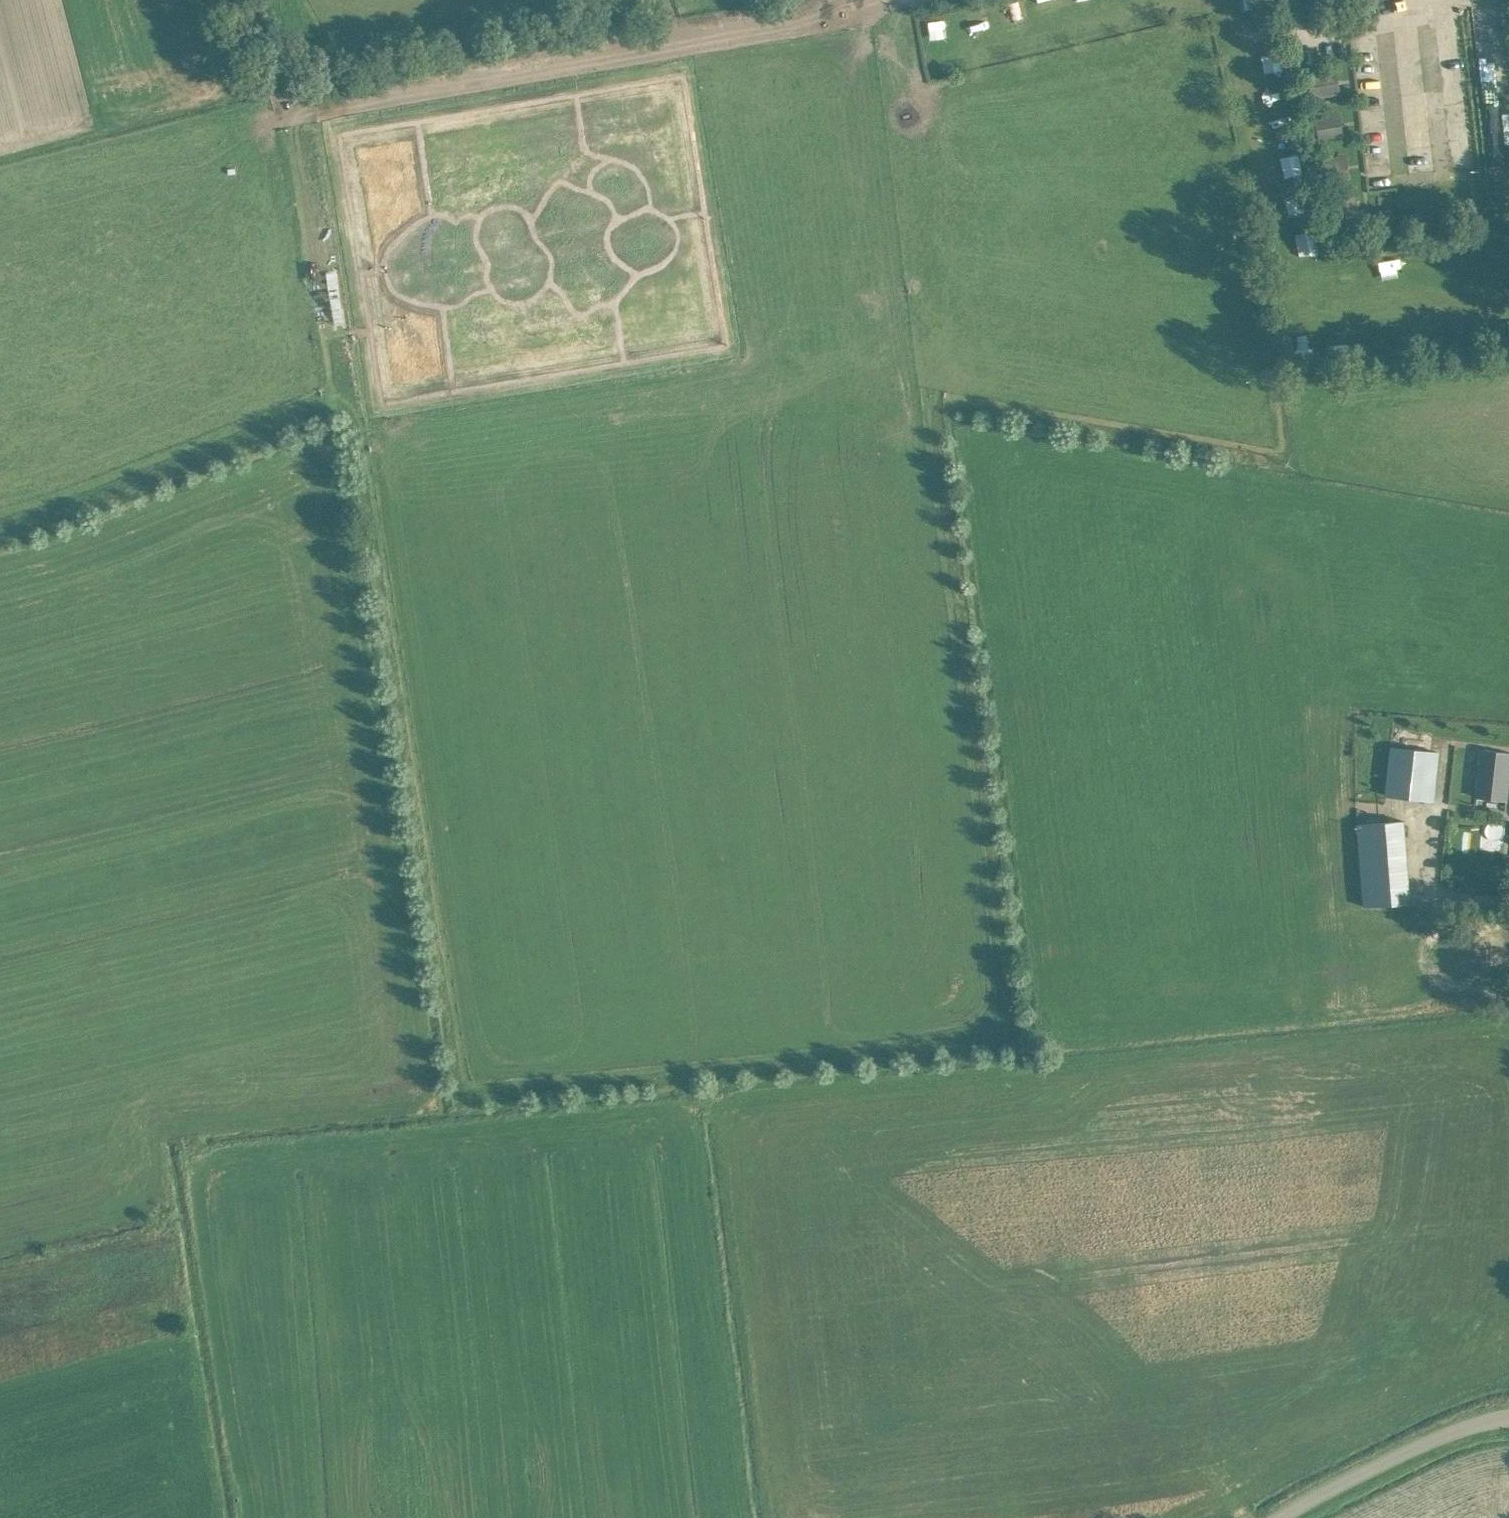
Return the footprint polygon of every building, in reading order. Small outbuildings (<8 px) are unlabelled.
[(1284,9),(1287,8),(1287,9),(1300,6),(1326,0),(1282,0),(1284,9)] [(1496,893),(1508,779),(1508,752),(1456,746),(1446,841),(1437,840),(1433,877),(1461,884),(1460,889),(1496,893)] [(1433,800),(1438,752),(1391,747),(1386,795),(1433,800)] [(1404,820),(1362,823),(1368,906),(1409,903),(1404,820)]
